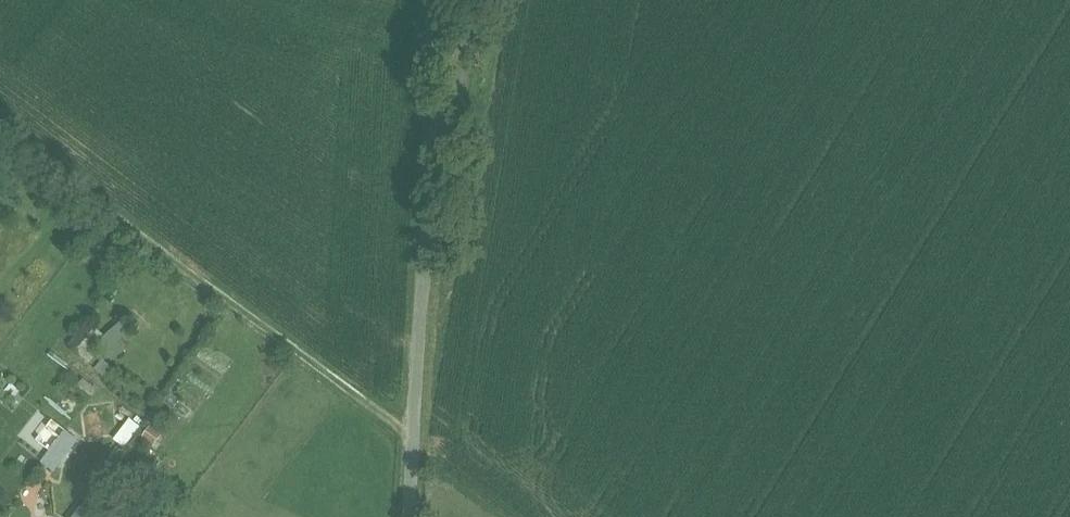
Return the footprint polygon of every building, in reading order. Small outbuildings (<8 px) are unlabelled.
[(88,360),(109,337),(93,322),(72,345),(88,360)] [(118,440),(129,448),(146,424),(136,416),(118,440)] [(65,432),(47,455),(59,464),(77,441),(65,432)]
